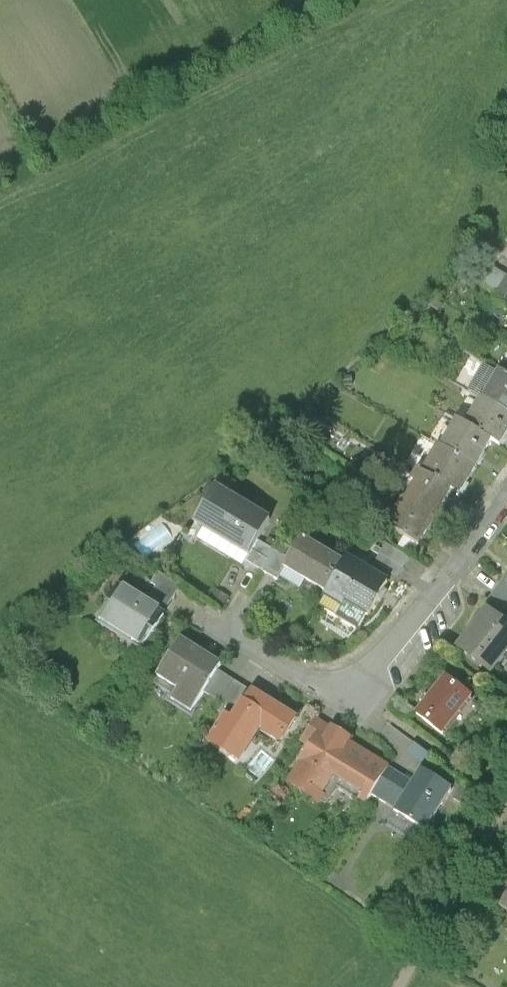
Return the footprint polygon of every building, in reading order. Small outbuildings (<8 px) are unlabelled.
[(490,268),(479,287),(506,304),(506,278),(490,268)] [(505,380),(497,375),(481,402),(506,417),(506,381),(505,380)] [(506,433),(506,417),(481,402),(480,401),(463,428),(490,443),(498,448),(506,433)] [(474,469),(490,443),(463,428),(455,423),(440,449),(474,469)] [(457,498),(474,469),(440,449),(436,447),(419,475),(451,494),(457,498)] [(419,475),(404,501),(435,520),(451,494),(419,475)] [(270,523),(215,492),(194,529),(248,560),(257,546),(270,523)] [(418,548),(435,520),(404,501),(387,529),(418,548)] [(165,521),(138,542),(147,554),(175,534),(165,521)] [(327,597),(344,567),(301,542),(289,564),(284,572),(327,597)] [(289,564),(257,546),(248,560),(246,565),(277,583),(284,572),(289,564)] [(387,585),(347,562),(344,567),(327,597),(325,599),(342,609),(345,604),(369,617),(387,585)] [(387,562),(381,574),(400,584),(407,572),(387,562)] [(161,580),(143,610),(163,621),(181,592),(161,580)] [(143,610),(117,594),(98,626),(144,653),(163,621),(143,610)] [(455,653),(489,680),(506,657),(506,629),(486,613),(455,653)] [(222,669),(182,645),(159,682),(177,693),(169,706),(191,719),(204,698),(218,676),(222,669)] [(252,697),(218,676),(204,698),(238,719),(252,697)] [(446,684),(418,721),(443,741),(471,704),(446,684)] [(295,724),(252,697),(238,719),(216,754),(239,768),(259,736),(280,749),(295,724)] [(349,745),(316,724),(301,748),(310,753),(287,789),(320,809),(333,788),(366,808),(371,799),(388,773),(348,747),(349,745)] [(414,789),(388,773),(371,799),(397,815),(396,817),(425,836),(451,795),(422,777),(414,789)]
